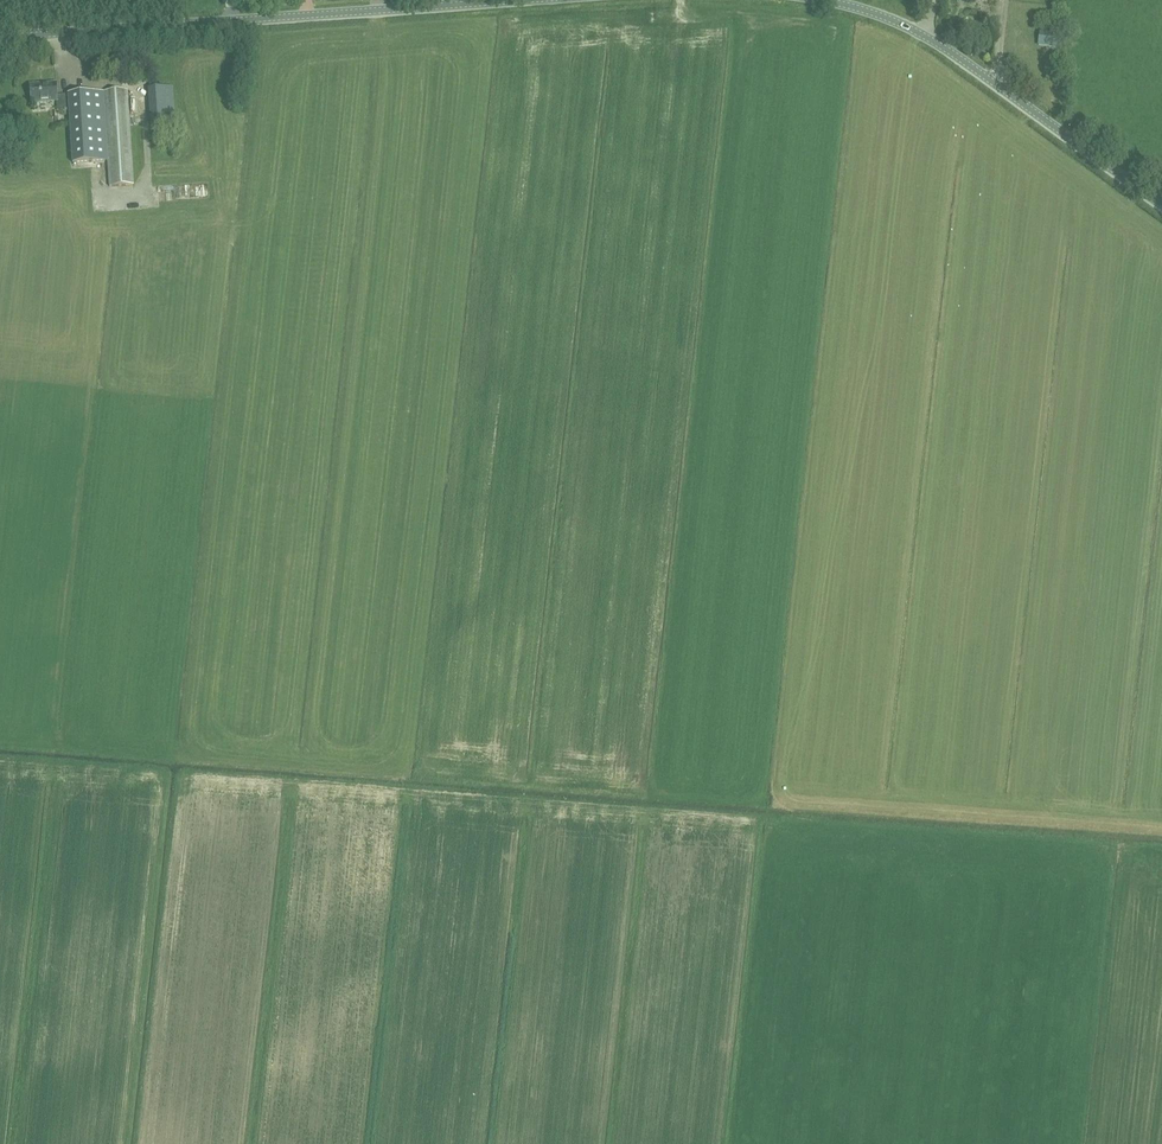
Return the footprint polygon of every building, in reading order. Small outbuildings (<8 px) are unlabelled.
[(1061,32),(1041,29),(1038,46),(1059,48),(1061,32)] [(30,85),(32,102),(57,101),(56,83),(30,85)] [(148,89),(150,125),(176,123),(173,87),(148,89)] [(127,90),(104,92),(109,161),(107,161),(109,187),(134,185),(127,90)] [(73,163),(107,161),(109,161),(104,92),(68,94),(73,163)]
